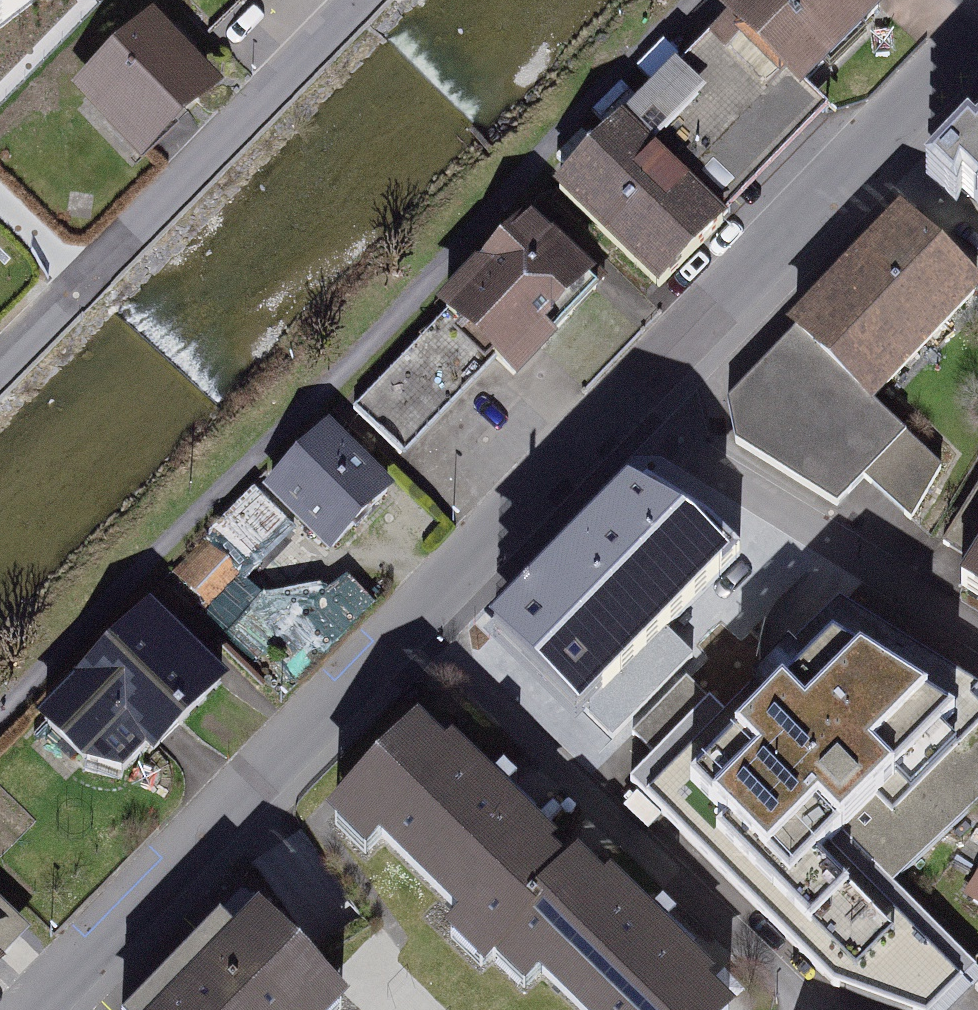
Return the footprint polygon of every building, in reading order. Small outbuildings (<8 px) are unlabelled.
[(215,18),(248,62),(277,41),(246,0),(238,0),(215,18)] [(736,30),(820,108),(912,10),(902,0),(765,0),(736,30)] [(736,30),(639,131),(740,229),(836,123),(820,108),(736,30)] [(149,32),(89,88),(145,148),(205,93),(149,32)] [(639,131),(570,203),(670,300),(740,229),(639,131)] [(922,220),(801,338),(806,343),(738,414),(748,453),(852,518),(913,445),(880,418),(977,321),(977,277),(922,220)] [(574,355),(561,342),(609,295),(547,233),(454,324),(361,416),(412,468),(506,375),(516,386),(529,399),(574,355)] [(334,435),(272,499),(338,561),(399,497),(334,435)] [(672,478),(600,554),(690,638),(762,562),(672,478)] [(275,563),(232,624),(275,654),(292,629),(325,653),(351,615),(275,563)] [(970,592),(977,597),(977,578),(970,592)] [(837,604),(648,786),(839,975),(925,1005),(969,962),(885,879),(977,791),(977,707),(963,692),(974,682),(837,604)] [(191,692),(164,666),(115,618),(9,724),(59,773),(98,733),(125,759),(191,692)] [(591,682),(633,726),(676,684),(634,640),(591,682)] [(641,729),(658,743),(701,695),(683,680),(641,729)] [(503,969),(583,875),(569,863),(577,854),(468,760),(460,768),(424,738),(345,829),(389,866),(399,855),(482,927),(471,941),(503,969)] [(583,875),(503,969),(543,1003),(554,990),(578,1009),(740,1009),(729,1001),(738,990),(599,873),(591,882),(583,875)] [(29,929),(0,900),(0,958),(29,929)] [(339,983),(269,915),(249,935),(233,920),(199,954),(208,963),(171,1001),(159,989),(139,1009),(313,1009),(339,983)] [(13,973),(0,960),(0,987),(13,973)]
